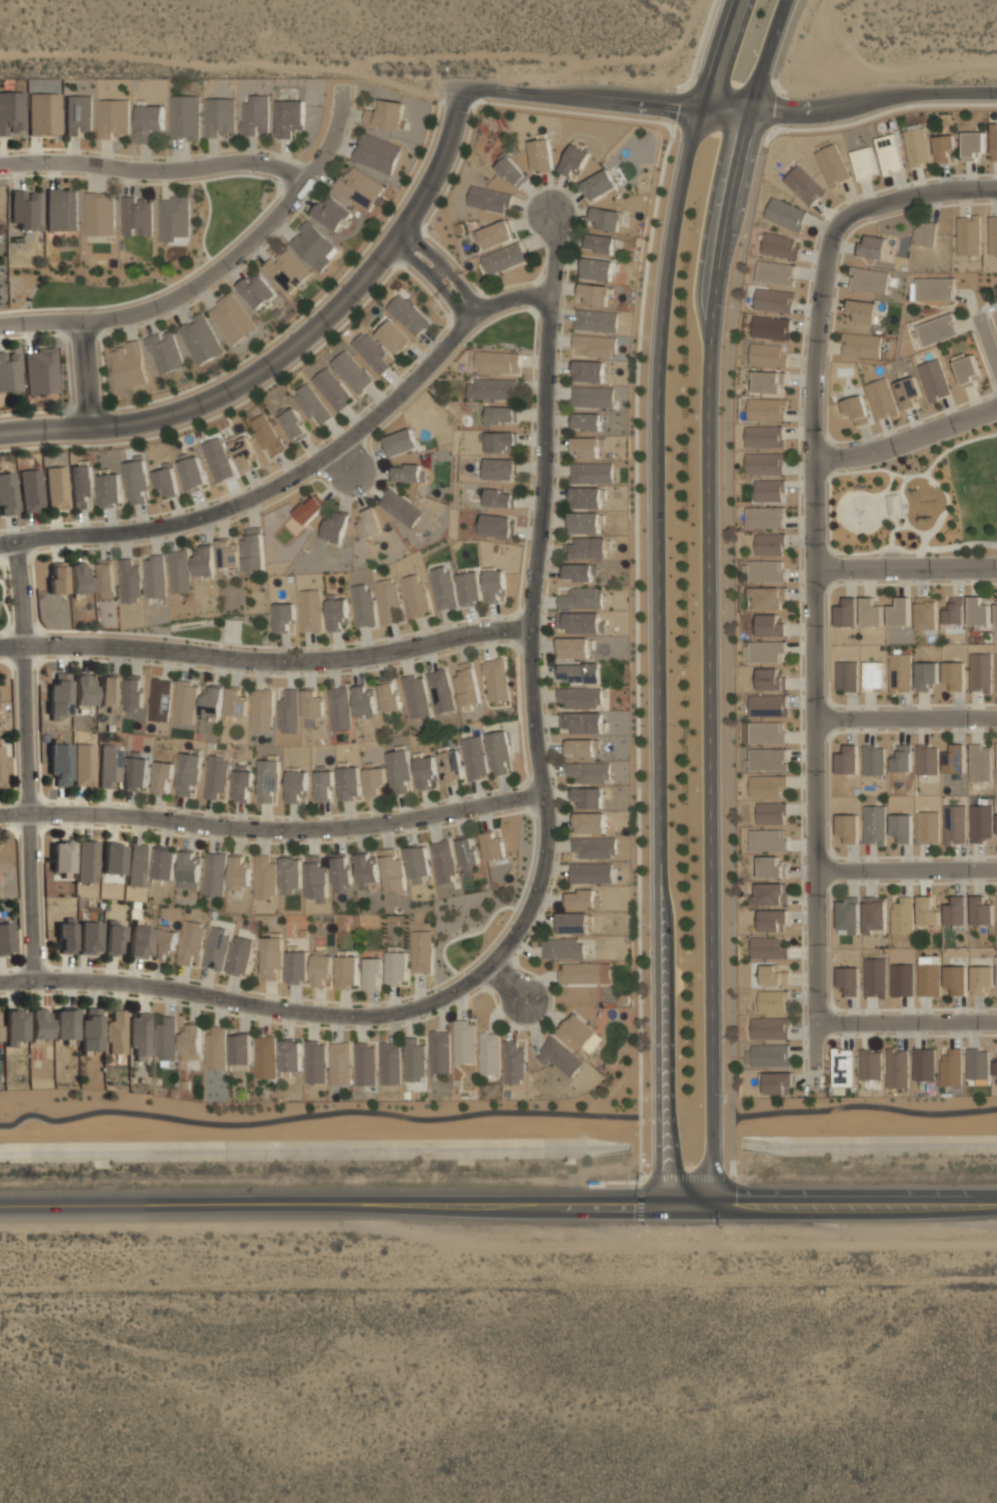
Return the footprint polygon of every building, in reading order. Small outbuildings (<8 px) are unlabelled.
[(8,136),(8,130),(24,130),(24,92),(0,92),(0,136),(8,136)] [(60,93),(28,94),(29,135),(60,134),(60,93)] [(91,95),(65,96),(66,136),(81,136),(81,132),(92,132),(91,95)] [(169,137),(189,138),(189,141),(200,141),(200,96),(169,95),(169,137)] [(242,134),(270,134),(269,95),(250,95),(250,102),(241,103),(242,134)] [(235,99),(205,98),(204,135),(234,136),(235,99)] [(129,99),(98,100),(98,138),(129,137),(129,99)] [(277,138),(291,138),(291,129),(304,129),(304,100),(277,101),(277,138)] [(163,134),(164,106),(137,105),(136,143),(153,144),(153,133),(163,134)] [(929,164),(925,128),(904,130),(907,166),(929,164)] [(351,160),(390,175),(401,147),(362,132),(351,160)] [(963,161),(976,160),(975,152),(984,152),(984,132),(963,132),(963,161)] [(876,137),(882,174),(901,171),(895,134),(876,137)] [(949,163),(949,152),(955,152),(955,135),(934,136),(935,163),(949,163)] [(528,142),(533,173),(553,169),(548,139),(528,142)] [(572,172),(580,175),(589,151),(571,143),(560,171),(570,176),(572,172)] [(814,152),(829,187),(850,179),(835,143),(814,152)] [(876,174),(869,146),(850,152),(857,179),(876,174)] [(518,189),(529,177),(506,156),(495,168),(518,189)] [(782,180),(810,207),(825,191),(798,164),(782,180)] [(332,188),(367,212),(385,187),(352,165),(342,180),(339,178),(332,188)] [(581,183),(591,201),(617,187),(607,169),(581,183)] [(511,195),(471,185),(466,205),(507,215),(511,195)] [(12,223),(19,223),(19,230),(38,230),(37,193),(25,193),(25,189),(11,190),(12,223)] [(77,189),(47,189),(47,230),(77,230),(77,189)] [(84,235),(114,235),(115,195),(85,194),(84,235)] [(121,196),(121,235),(138,235),(152,235),(151,199),(136,199),(136,196),(121,196)] [(158,241),(177,242),(177,236),(190,237),(190,196),(169,196),(169,199),(159,199),(158,241)] [(311,215),(338,232),(352,211),(330,196),(324,205),(319,202),(311,215)] [(807,210),(771,197),(763,219),(799,232),(807,210)] [(618,232),(621,212),(592,207),(590,220),(598,221),(597,228),(618,232)] [(980,255),(981,217),(958,216),(957,255),(980,255)] [(989,255),(996,254),(996,216),(988,216),(989,255)] [(290,244),(320,272),(340,250),(308,220),(298,230),(301,232),(290,244)] [(515,238),(508,220),(478,230),(485,250),(515,238)] [(936,223),(916,222),(915,245),(934,247),(936,223)] [(615,238),(588,233),(585,249),(612,254),(615,238)] [(796,258),(798,237),(764,234),(762,255),(796,258)] [(861,257),(884,259),(886,237),(863,235),(861,257)] [(480,257),(488,276),(526,261),(518,242),(480,257)] [(310,273),(285,247),(263,268),(288,294),(310,273)] [(614,261),(584,257),(581,278),(611,282),(614,261)] [(795,266),(759,260),(755,280),(792,286),(795,266)] [(889,273),(853,267),(850,288),(886,294),(889,273)] [(238,285),(256,310),(276,295),(258,270),(238,285)] [(579,297),(586,297),(585,305),(608,306),(608,285),(579,284),(579,297)] [(794,293),(756,288),(754,309),(791,314),(794,293)] [(207,310),(232,346),(257,329),(232,293),(207,310)] [(416,337),(430,322),(399,294),(385,308),(416,337)] [(875,324),(876,302),(848,300),(847,313),(855,313),(854,322),(875,324)] [(617,332),(618,311),(576,310),(575,330),(617,332)] [(197,366),(224,352),(204,314),(177,327),(197,366)] [(958,334),(951,314),(916,326),(922,346),(958,334)] [(789,339),(790,318),(752,316),(752,338),(789,339)] [(398,355),(411,340),(390,320),(376,334),(398,355)] [(158,375),(183,368),(173,330),(147,337),(158,375)] [(351,345),(380,375),(394,361),(365,331),(351,345)] [(880,357),(882,335),(843,333),(842,356),(880,357)] [(572,348),(583,349),(583,356),(616,357),(617,337),(573,335),(572,348)] [(110,350),(118,389),(148,383),(139,340),(126,342),(127,347),(110,350)] [(784,366),(785,345),(750,344),(749,365),(784,366)] [(26,394),(57,393),(55,349),(24,350),(26,394)] [(330,364),(358,394),(373,380),(345,349),(330,364)] [(21,390),(18,351),(0,352),(0,392),(21,390)] [(973,353),(953,358),(961,386),(981,381),(973,353)] [(929,402),(950,395),(939,358),(918,365),(929,402)] [(604,362),(574,361),(573,381),(603,382),(604,362)] [(338,411),(353,398),(326,367),(311,381),(338,411)] [(753,392),(780,393),(780,384),(785,384),(785,372),(754,372),(753,392)] [(903,409),(923,402),(914,376),(894,383),(903,409)] [(864,385),(877,421),(899,413),(885,377),(864,385)] [(468,379),(467,398),(516,400),(517,380),(468,379)] [(332,416),(307,384),(291,396),(309,419),(315,415),(322,424),(332,416)] [(613,388),(572,387),(571,407),(613,408),(613,388)] [(856,426),(869,423),(862,395),(841,400),(844,415),(853,413),(856,426)] [(783,420),(784,399),(748,398),(747,419),(783,420)] [(517,407),(487,407),(487,423),(517,423),(517,407)] [(292,408),(287,412),(284,408),(276,414),(296,443),(309,434),(292,408)] [(287,449),(274,425),(271,426),(264,413),(248,422),(263,449),(267,446),(273,457),(287,449)] [(600,414),(573,414),(573,430),(600,430),(600,414)] [(745,427),(745,448),(783,447),(783,426),(745,427)] [(419,447),(411,428),(383,438),(390,458),(419,447)] [(517,432),(486,433),(486,453),(512,452),(511,446),(518,445),(517,432)] [(259,462),(247,436),(229,444),(241,471),(259,462)] [(200,445),(216,483),(235,475),(219,437),(200,445)] [(598,458),(599,438),(572,438),(571,450),(580,451),(580,458),(598,458)] [(745,453),(745,474),(783,475),(784,454),(745,453)] [(187,491),(207,485),(198,456),(178,462),(187,491)] [(484,479),(514,480),(515,459),(485,458),(484,479)] [(131,505),(146,502),(144,491),(150,490),(145,460),(124,463),(131,505)] [(178,496),(172,462),(161,464),(162,470),(153,472),(156,491),(164,489),(166,498),(178,496)] [(571,483),(613,483),(613,464),(571,463),(571,483)] [(92,465),(72,466),(73,509),(89,508),(89,496),(93,496),(92,465)] [(393,482),(423,482),(424,466),(393,465),(393,482)] [(47,509),(68,508),(67,467),(46,467),(47,509)] [(20,470),(22,511),(43,510),(41,469),(20,470)] [(2,516),(17,514),(11,472),(0,473),(0,504),(2,516)] [(99,474),(100,506),(121,505),(120,474),(99,474)] [(783,480),(754,481),(754,502),(784,501),(783,480)] [(411,528),(423,512),(389,487),(377,504),(411,528)] [(571,508),(601,508),(601,488),(571,488),(571,508)] [(485,506),(515,507),(515,492),(485,490),(485,506)] [(294,515),(306,525),(327,503),(315,492),(294,515)] [(890,516),(902,514),(898,493),(886,495),(890,516)] [(375,541),(385,538),(373,507),(362,512),(363,515),(356,518),(364,540),(373,536),(375,541)] [(746,508),(746,528),(783,527),(783,507),(746,508)] [(322,539),(342,543),(348,512),(337,510),(335,519),(326,518),(322,539)] [(570,534),(600,533),(599,512),(570,513),(570,534)] [(480,537),(512,538),(512,516),(481,515),(480,537)] [(244,576),(264,575),(262,527),(247,528),(247,539),(242,540),(244,576)] [(755,555),(783,555),(783,534),(755,534),(755,555)] [(237,538),(217,539),(218,567),(238,567),(237,538)] [(606,538),(575,538),(575,544),(564,544),(564,551),(570,551),(570,558),(607,558),(606,538)] [(200,543),(201,555),(194,556),(194,576),(214,575),(213,543),(200,543)] [(188,550),(169,551),(170,593),(190,592),(188,550)] [(164,556),(144,557),(145,598),(166,597),(164,556)] [(141,602),(139,565),(132,566),(132,558),(119,559),(121,602),(141,602)] [(98,598),(114,599),(114,560),(99,560),(98,598)] [(783,561),(748,561),(748,582),(784,581),(783,561)] [(50,594),(65,593),(65,562),(49,562),(50,594)] [(90,567),(82,567),(82,562),(70,562),(70,594),(91,593),(90,567)] [(595,565),(564,564),(564,580),(595,581),(595,565)] [(458,607),(449,566),(429,570),(438,611),(458,607)] [(499,596),(506,595),(505,570),(485,571),(486,603),(499,603),(499,596)] [(461,604),(481,603),(479,572),(458,574),(461,604)] [(401,578),(411,619),(430,614),(420,573),(401,578)] [(375,582),(384,625),(403,621),(394,578),(375,582)] [(375,625),(370,583),(350,586),(356,628),(375,625)] [(601,608),(600,587),(569,588),(569,595),(558,595),(558,609),(601,608)] [(784,609),(784,588),(748,587),(748,609),(784,609)] [(322,632),(320,589),(300,590),(301,632),(322,632)] [(328,594),(328,631),(342,631),(342,624),(348,624),(347,599),(336,599),(336,594),(328,594)] [(964,597),(950,596),(950,607),(943,607),(943,623),(964,624),(964,597)] [(989,605),(982,605),(982,596),(968,597),(970,629),(990,628),(989,605)] [(857,626),(856,597),(843,597),(844,605),(835,606),(835,626),(857,626)] [(882,625),(882,606),(874,606),(874,597),(862,597),(862,626),(882,625)] [(889,606),(889,625),(909,625),(909,597),(897,597),(897,605),(889,606)] [(936,633),(937,597),(916,597),(915,632),(936,633)] [(295,632),(294,603),(274,604),(275,633),(295,632)] [(599,613),(557,613),(557,628),(568,628),(568,632),(605,633),(605,622),(599,622),(599,613)] [(777,614),(757,615),(757,636),(786,635),(786,622),(777,622),(777,614)] [(588,638),(559,638),(559,659),(588,658),(588,638)] [(778,662),(779,653),(785,653),(785,642),(748,642),(748,649),(744,649),(744,662),(778,662)] [(970,692),(991,691),(990,653),(969,654),(970,692)] [(889,654),(889,693),(911,692),(910,654),(889,654)] [(508,701),(506,659),(485,660),(487,701),(508,701)] [(462,707),(481,703),(471,661),(457,664),(460,675),(454,677),(462,707)] [(836,662),(835,691),(857,691),(857,662),(836,662)] [(882,662),(863,662),(863,691),(883,691),(882,662)] [(937,662),(916,663),(916,692),(930,691),(930,683),(938,682),(937,662)] [(951,691),(965,691),(964,662),(942,662),(943,683),(951,683),(951,691)] [(599,683),(600,664),(559,664),(559,682),(599,683)] [(757,668),(758,690),(786,689),(786,676),(778,676),(778,668),(757,668)] [(434,714),(454,710),(447,669),(427,672),(434,714)] [(87,673),(74,672),(74,704),(94,705),(95,679),(87,679),(87,673)] [(69,673),(54,673),(54,684),(49,684),(48,717),(69,717),(69,673)] [(119,713),(120,676),(100,675),(99,706),(108,707),(107,713),(119,713)] [(126,709),(142,710),(143,676),(127,675),(126,709)] [(429,715),(422,675),(402,678),(409,719),(429,715)] [(149,721),(170,722),(172,680),(151,679),(149,721)] [(399,710),(395,679),(379,681),(383,712),(399,710)] [(175,724),(194,724),(196,682),(176,681),(175,724)] [(200,715),(220,717),(224,685),(211,684),(210,694),(202,693),(200,715)] [(366,689),(365,684),(353,685),(356,716),(376,714),(374,688),(366,689)] [(226,716),(246,717),(247,696),(241,696),(241,688),(228,687),(226,716)] [(330,729),(350,729),(349,687),(329,688),(330,729)] [(600,708),(600,688),(558,687),(557,708),(600,708)] [(298,689),(285,688),(284,700),(279,699),(278,732),(298,732),(298,689)] [(273,690),(253,689),(252,731),(272,731),(273,690)] [(323,717),(323,689),(303,689),(304,728),(314,728),(313,717),(323,717)] [(748,696),(749,717),(786,716),(786,695),(748,696)] [(602,734),(602,713),(560,712),(559,728),(572,728),(571,733),(602,734)] [(743,723),(743,743),(784,743),(784,722),(743,723)] [(488,733),(493,776),(508,774),(507,762),(511,761),(507,731),(488,733)] [(460,739),(468,779),(488,775),(480,735),(460,739)] [(596,756),(596,740),(567,739),(567,755),(596,756)] [(71,744),(50,744),(50,775),(55,775),(55,787),(70,787),(71,744)] [(74,786),(95,786),(96,744),(75,744),(74,786)] [(114,788),(114,782),(121,782),(121,745),(101,744),(100,788),(114,788)] [(858,773),(858,744),(844,745),(845,753),(836,753),(836,774),(858,773)] [(910,744),(897,745),(898,757),(891,757),(891,772),(911,771),(910,744)] [(916,775),(938,775),(938,747),(929,747),(929,744),(916,744),(916,775)] [(943,752),(943,773),(965,772),(965,744),(951,744),(951,752),(943,752)] [(970,746),(971,781),(991,781),(990,745),(970,746)] [(884,746),(863,746),(863,775),(884,775),(884,746)] [(443,784),(463,780),(458,749),(438,753),(443,784)] [(408,793),(407,780),(411,780),(408,750),(388,752),(392,795),(408,793)] [(126,789),(147,789),(147,758),(140,758),(140,752),(127,751),(126,789)] [(198,786),(202,755),(181,753),(177,795),(191,797),(193,785),(198,786)] [(225,793),(229,757),(208,755),(203,798),(217,800),(218,793),(225,793)] [(414,758),(418,790),(432,788),(431,782),(438,781),(434,755),(414,758)] [(279,760),(259,760),(258,803),(273,803),(274,791),(279,792),(279,760)] [(172,763),(156,761),(153,792),(169,794),(172,763)] [(566,776),(577,777),(577,782),(609,783),(610,764),(566,762),(566,776)] [(366,798),(380,797),(379,787),(386,787),(385,767),(373,768),(373,763),(364,763),(366,798)] [(245,771),(245,765),(235,765),(233,801),(250,802),(251,771),(245,771)] [(340,799),(360,798),(359,767),(338,768),(340,799)] [(333,768),(315,768),(315,802),(331,802),(330,785),(333,785),(333,768)] [(301,803),(301,797),(307,797),(307,771),(287,771),(287,803),(301,803)] [(749,797),(785,798),(786,776),(750,776),(749,797)] [(580,801),(580,807),(602,808),(603,789),(573,788),(572,801),(580,801)] [(786,803),(757,803),(757,824),(786,823),(786,803)] [(965,805),(943,806),(945,845),(966,844),(965,805)] [(992,805),(971,805),(971,843),(985,842),(985,837),(992,837),(992,805)] [(885,806),(864,806),(863,844),(885,844),(885,806)] [(917,843),(939,843),(939,812),(917,811),(917,843)] [(575,833),(605,833),(605,813),(575,813),(575,833)] [(858,843),(859,815),(837,814),(836,836),(845,836),(845,843),(858,843)] [(890,815),(890,835),(898,835),(899,843),(912,843),(912,814),(890,815)] [(750,851),(785,850),(785,830),(750,830),(750,851)] [(498,838),(497,831),(482,831),(484,859),(505,858),(504,838),(498,838)] [(477,869),(474,835),(458,836),(461,870),(477,869)] [(572,837),(572,851),(580,851),(579,858),(614,859),(615,838),(572,837)] [(429,843),(437,884),(457,881),(449,839),(429,843)] [(97,841),(78,840),(77,882),(96,883),(97,841)] [(72,872),(73,842),(52,841),(52,872),(72,872)] [(123,875),(124,843),(103,842),(102,874),(123,875)] [(128,886),(147,887),(149,845),(130,844),(128,886)] [(422,876),(429,875),(426,845),(406,847),(410,884),(423,883),(422,876)] [(380,850),(386,892),(395,891),(396,897),(407,895),(402,858),(397,859),(395,848),(380,850)] [(178,888),(198,890),(201,857),(194,856),(195,850),(181,849),(178,888)] [(376,856),(368,857),(368,851),(356,852),(360,890),(369,889),(368,883),(379,882),(376,856)] [(204,894),(224,895),(226,853),(205,852),(204,894)] [(345,883),(350,883),(349,853),(332,854),(334,890),(345,890),(345,883)] [(230,889),(250,889),(251,861),(244,861),(244,855),(230,854),(230,889)] [(276,862),(270,862),(270,855),(256,855),(255,899),(276,899),(276,862)] [(321,855),(306,856),(307,899),(317,898),(317,903),(328,902),(327,866),(321,866),(321,855)] [(302,856),(282,856),(281,894),(293,894),(293,888),(301,888),(302,856)] [(759,877),(786,877),(786,865),(778,865),(778,857),(759,857),(759,877)] [(611,884),(612,864),(571,863),(570,883),(611,884)] [(787,905),(787,884),(755,884),(755,897),(750,897),(751,905),(787,905)] [(594,891),(567,892),(568,907),(600,907),(600,897),(594,897),(594,891)] [(912,896),(899,897),(899,903),(891,903),(892,933),(913,933),(912,896)] [(939,925),(939,910),(933,910),(933,896),(917,896),(917,925),(939,925)] [(966,925),(966,896),(952,896),(952,904),(944,904),(945,925),(966,925)] [(971,896),(971,924),(992,925),(992,904),(984,904),(984,896),(971,896)] [(863,934),(885,934),(886,897),(864,897),(863,934)] [(859,935),(859,898),(837,898),(838,935),(859,935)] [(787,910),(759,910),(759,931),(786,932),(787,910)] [(587,913),(558,913),(558,934),(588,933),(587,913)] [(11,954),(10,919),(0,919),(0,954),(11,954)] [(122,956),(123,925),(118,925),(118,920),(106,919),(105,956),(122,956)] [(175,957),(176,930),(170,930),(171,920),(156,919),(154,960),(166,961),(167,956),(175,957)] [(57,920),(57,938),(60,938),(60,954),(74,954),(75,920),(57,920)] [(177,963),(196,967),(205,924),(186,920),(177,963)] [(79,953),(99,954),(100,922),(79,922),(79,953)] [(151,926),(131,925),(129,956),(150,957),(151,926)] [(230,929),(211,925),(203,967),(222,971),(230,929)] [(432,973),(431,931),(411,931),(412,973),(432,973)] [(247,977),(255,940),(236,935),(227,972),(247,977)] [(282,968),(283,938),(262,937),(262,980),(277,981),(277,968),(282,968)] [(751,958),(788,958),(788,946),(782,946),(782,938),(750,938),(751,958)] [(542,940),(542,959),(584,958),(584,939),(542,940)] [(287,983),(308,983),(307,951),(287,951),(287,983)] [(331,955),(324,955),(324,951),(312,952),(312,987),(332,986),(331,955)] [(387,983),(407,983),(407,952),(386,952),(387,983)] [(336,957),(337,988),(358,988),(357,956),(336,957)] [(918,996),(940,996),(939,956),(918,956),(918,996)] [(381,958),(365,958),(364,989),(381,989),(381,958)] [(865,997),(886,997),(886,958),(864,958),(865,997)] [(611,984),(611,963),(561,963),(560,983),(611,984)] [(891,996),(913,996),(913,964),(891,964),(891,996)] [(762,986),(788,985),(788,971),(779,971),(779,965),(761,965),(762,986)] [(944,966),(945,988),(952,988),(953,996),(967,995),(966,966),(944,966)] [(993,966),(971,966),(972,995),(994,995),(993,966)] [(859,967),(838,967),(838,987),(846,987),(847,996),(859,996),(859,967)] [(759,1012),(785,1012),(785,991),(759,991),(759,1012)] [(44,1007),(30,1007),(31,1039),(51,1038),(51,1012),(44,1012),(44,1007)] [(55,1008),(56,1040),(76,1039),(76,1008),(55,1008)] [(80,1019),(81,1050),(101,1050),(101,1008),(87,1008),(87,1019),(80,1019)] [(27,1009),(6,1009),(5,1046),(18,1047),(18,1040),(26,1041),(27,1009)] [(126,1053),(126,1010),(113,1010),(113,1021),(106,1021),(106,1042),(109,1042),(109,1053),(126,1053)] [(563,1038),(566,1034),(590,1054),(603,1038),(573,1013),(557,1033),(563,1038)] [(130,1014),(131,1047),(134,1047),(135,1061),(145,1061),(145,1055),(151,1055),(150,1014),(130,1014)] [(156,1061),(176,1060),(175,1016),(163,1016),(163,1024),(155,1024),(156,1061)] [(789,1018),(751,1018),(751,1039),(789,1039),(789,1018)] [(454,1022),(455,1063),(475,1063),(474,1021),(454,1022)] [(200,1059),(201,1024),(188,1024),(188,1032),(181,1032),(180,1059),(200,1059)] [(206,1071),(226,1070),(226,1027),(212,1027),(212,1034),(205,1034),(206,1071)] [(450,1073),(450,1031),(429,1031),(430,1073),(450,1073)] [(230,1033),(230,1064),(250,1065),(251,1033),(230,1033)] [(499,1033),(479,1033),(480,1075),(499,1075),(499,1033)] [(276,1078),(275,1036),(254,1036),(255,1079),(276,1078)] [(570,1078),(584,1063),(553,1036),(535,1055),(547,1066),(551,1061),(570,1078)] [(280,1072),(301,1071),(301,1038),(279,1038),(280,1072)] [(418,1038),(405,1038),(404,1081),(425,1081),(425,1044),(418,1044),(418,1038)] [(504,1084),(524,1083),(524,1047),(517,1047),(517,1040),(504,1040),(504,1084)] [(326,1083),(325,1041),(304,1041),(305,1083),(326,1083)] [(330,1043),(330,1085),(351,1084),(350,1042),(330,1043)] [(354,1044),(355,1085),(375,1085),(374,1043),(354,1044)] [(400,1043),(379,1043),(380,1085),(400,1084),(400,1043)] [(744,1047),(745,1066),(790,1065),(789,1045),(744,1047)] [(934,1048),(913,1049),(914,1080),(935,1080),(934,1048)] [(962,1085),(961,1048),(948,1048),(948,1055),(940,1055),(941,1086),(962,1085)] [(853,1087),(853,1049),(832,1049),(832,1087),(853,1087)] [(881,1079),(881,1050),(860,1049),(860,1079),(881,1079)] [(886,1087),(908,1088),(909,1049),(887,1049),(886,1087)] [(966,1050),(967,1079),(989,1079),(988,1049),(966,1050)] [(759,1073),(760,1087),(764,1087),(764,1094),(791,1094),(791,1072),(759,1073)]
